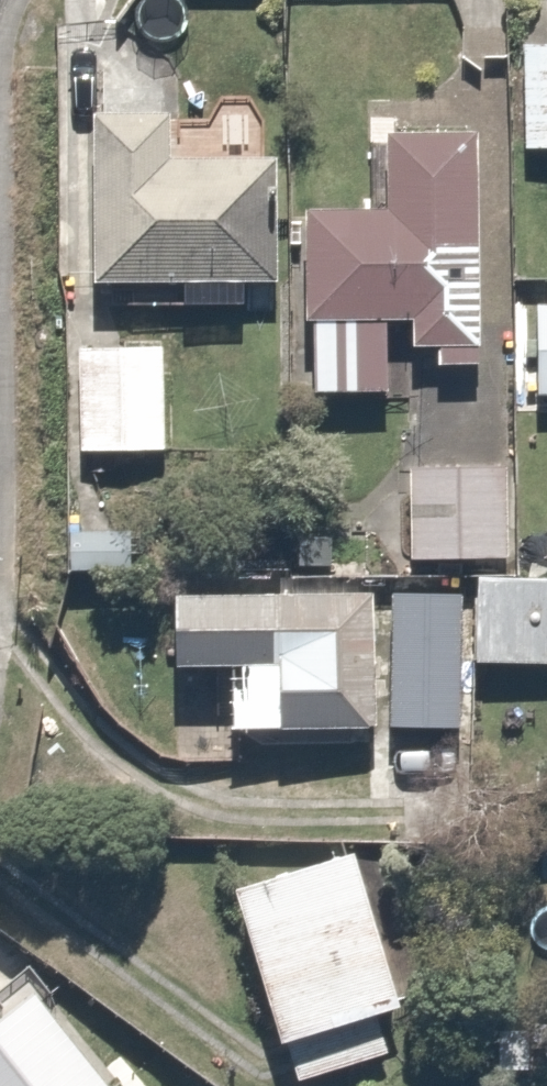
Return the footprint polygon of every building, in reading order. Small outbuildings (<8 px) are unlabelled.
[(521,39),(523,153),(546,153),(546,39),(521,39)] [(178,128),(90,128),(89,289),(288,289),(288,171),(178,171),(178,128)] [(392,399),(390,329),(411,329),(412,357),(433,357),(433,376),(486,374),(479,145),(387,147),(388,218),(310,220),(315,402),(392,399)] [(540,307),(537,401),(546,401),(546,307),(540,307)] [(173,349),(81,346),(77,454),(168,458),(173,349)] [(515,467),(409,463),(405,566),(511,570),(515,467)] [(175,534),(63,529),(61,578),(173,583),(175,534)] [(476,574),(473,670),(546,672),(546,576),(476,574)] [(350,742),(379,742),(379,592),(175,592),(175,675),(232,675),(232,741),(316,741),(316,771),(350,771),(350,742)] [(355,851),(235,891),(299,1085),(310,1085),(420,1050),(355,851)] [(0,1022),(0,1085),(103,1085),(30,997),(0,1022)] [(539,1025),(498,1023),(495,1078),(536,1080),(539,1025)]
